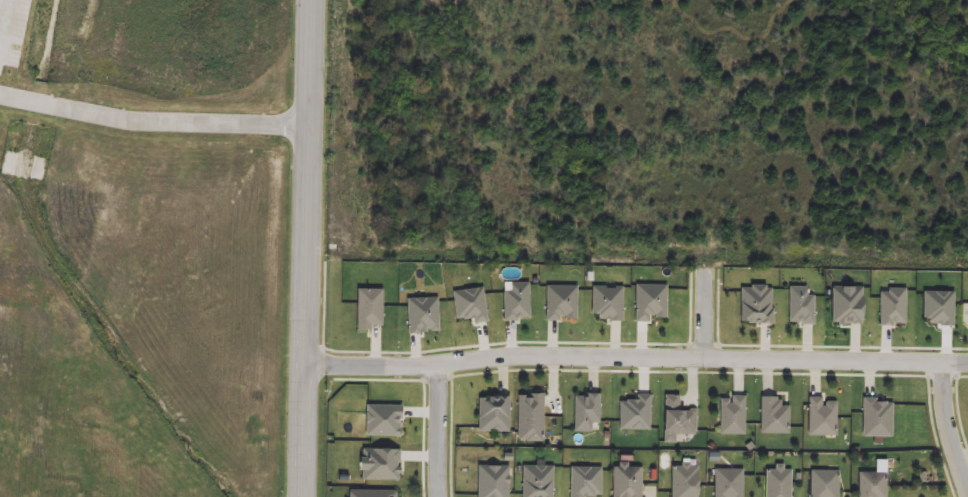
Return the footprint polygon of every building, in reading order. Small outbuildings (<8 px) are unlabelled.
[(502,293),(502,323),(516,323),(516,318),(527,318),(526,284),(509,284),(510,293),(502,293)] [(634,286),(634,323),(647,323),(647,317),(654,317),(654,320),(664,320),(664,286),(634,286)] [(545,287),(544,321),(557,321),(557,317),(567,317),(567,319),(573,320),(574,288),(545,287)] [(740,325),(770,325),(770,291),(765,291),(765,287),(749,287),(748,290),(740,290),(740,325)] [(829,287),(859,287),(858,324),(828,324),(829,287)] [(451,291),(482,288),(486,321),(472,323),(471,317),(455,319),(451,291)] [(591,288),(604,288),(604,290),(613,291),(613,288),(620,288),(620,322),(598,321),(599,317),(590,316),(591,288)] [(355,289),(354,333),(370,333),(370,326),(380,326),(381,290),(355,289)] [(787,289),(786,326),(812,326),(813,298),(805,298),(805,289),(787,289)] [(885,293),(885,289),(903,289),(903,323),(878,323),(878,293),(885,293)] [(923,295),(923,323),(930,323),(930,325),(941,325),(941,330),(952,330),(952,295),(923,295)] [(405,299),(435,299),(435,330),(422,330),(422,335),(405,335),(405,299)] [(476,433),(507,434),(509,397),(495,396),(495,402),(478,401),(476,433)] [(573,398),(572,432),(590,433),(590,425),(597,425),(597,396),(584,396),(584,399),(573,398)] [(617,431),(649,431),(649,396),(635,396),(635,401),(617,401),(617,431)] [(662,396),(662,444),(674,444),(674,436),(694,436),(694,407),(678,407),(678,396),(662,396)] [(517,397),(518,442),(526,442),(527,444),(540,444),(539,397),(517,397)] [(730,397),(730,405),(727,405),(727,401),(717,400),(717,436),(742,436),(742,397),(730,397)] [(779,402),(775,402),(775,398),(758,398),(758,430),(759,430),(759,435),(786,435),(786,408),(779,408),(779,402)] [(822,403),(822,409),(820,409),(820,399),(806,399),(806,438),(835,438),(835,403),(822,403)] [(860,400),(860,438),(890,439),(891,404),(875,404),(875,400),(860,400)] [(365,407),(364,439),(398,439),(398,427),(394,427),(394,424),(400,424),(400,407),(365,407)] [(358,449),(358,458),(353,458),(353,471),(358,471),(358,480),(396,481),(397,450),(358,449)] [(611,496),(638,496),(638,470),(626,470),(626,465),(617,465),(617,469),(611,469),(611,496)] [(679,465),(680,470),(670,470),(671,496),(695,496),(694,469),(688,469),(688,465),(679,465)] [(772,471),(763,471),(763,496),(788,496),(788,472),(782,472),(782,466),(772,466),(772,471)] [(475,496),(506,496),(507,469),(476,468),(475,496)] [(520,496),(550,496),(551,469),(521,468),(520,496)] [(568,496),(599,496),(599,470),(569,469),(568,496)] [(712,496),(740,496),(741,470),(712,470),(712,496)] [(808,496),(836,496),(836,472),(808,472),(808,496)] [(856,496),(884,496),(885,476),(856,476),(856,496)]
